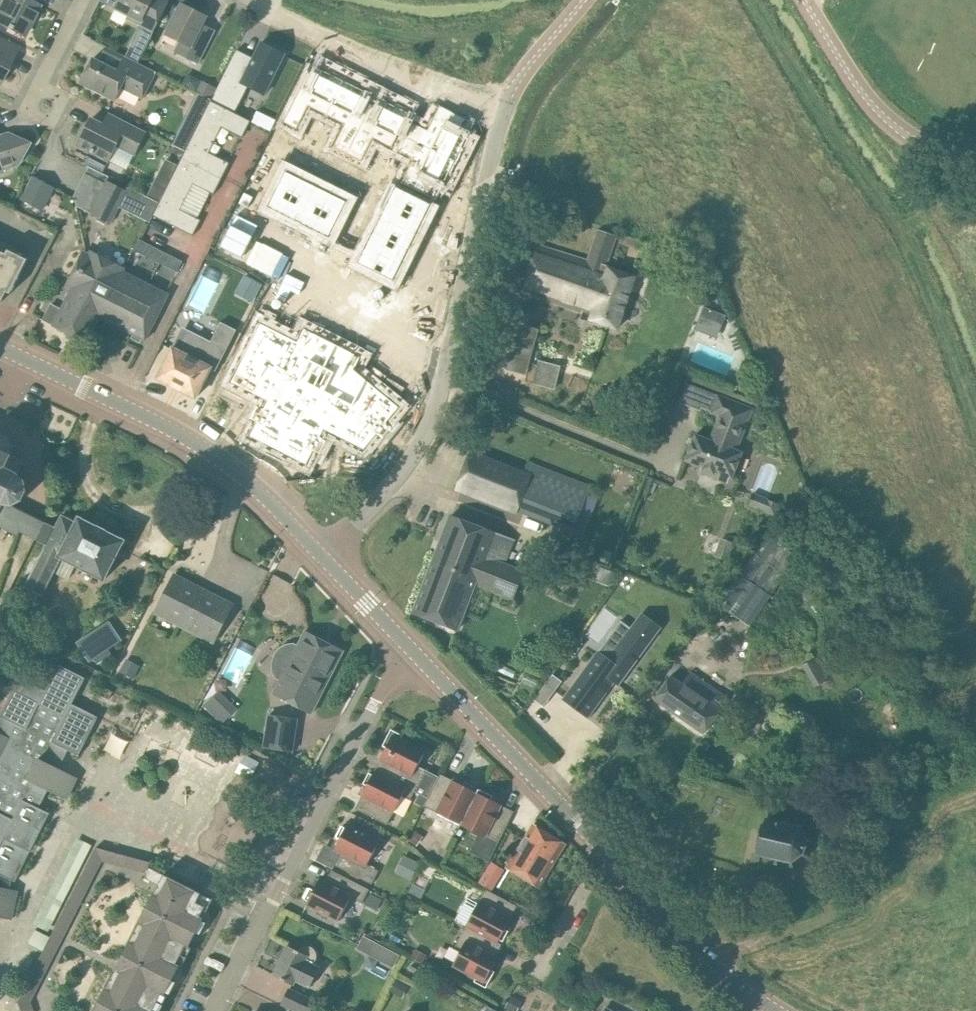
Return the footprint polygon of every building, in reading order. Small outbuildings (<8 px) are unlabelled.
[(24,36),(40,5),(30,0),(0,0),(0,23),(24,36)] [(114,9),(129,16),(127,20),(153,34),(171,0),(119,0),(114,9)] [(181,3),(166,33),(180,40),(175,50),(199,62),(214,31),(203,25),(207,16),(197,11),(198,8),(197,5),(188,0),(185,1),(183,4),(181,3)] [(17,49),(0,40),(0,83),(17,49)] [(252,61),(235,52),(218,88),(212,100),(211,101),(235,113),(248,87),(265,95),(285,54),(261,42),(254,57),(252,61)] [(132,59),(139,62),(144,52),(131,45),(126,56),(127,57),(132,59)] [(139,62),(132,59),(127,57),(120,72),(93,58),(80,83),(116,101),(122,88),(143,99),(157,72),(139,62)] [(309,71),(283,122),(298,129),(309,106),(327,115),(346,77),(332,70),(330,73),(323,69),(319,76),(309,71)] [(346,77),(327,115),(345,124),(333,147),(348,154),(373,103),(362,98),(366,90),(359,87),(360,84),(346,77)] [(212,100),(218,88),(201,79),(195,91),(212,100)] [(199,94),(192,107),(205,113),(211,101),(199,94)] [(205,113),(183,157),(202,167),(209,152),(222,127),(242,138),(251,121),(235,113),(211,101),(205,113)] [(373,103),(348,154),(362,161),(373,138),(392,147),(399,133),(407,119),(411,109),(396,102),(395,105),(388,101),(384,108),(373,103)] [(413,122),(406,136),(459,162),(466,148),(463,147),(467,139),(460,136),(469,119),(440,104),(428,129),(413,122)] [(111,115),(105,127),(92,120),(79,146),(109,162),(116,149),(134,158),(147,134),(111,115)] [(407,119),(399,133),(406,136),(413,122),(407,119)] [(283,122),(280,129),(294,136),(298,129),(283,122)] [(399,133),(392,147),(399,151),(406,136),(399,133)] [(7,134),(2,135),(0,134),(0,170),(18,165),(28,144),(7,134)] [(406,136),(399,151),(414,158),(402,183),(430,196),(438,180),(445,183),(449,175),(452,177),(459,162),(406,136)] [(308,149),(299,145),(295,152),(304,157),(308,149)] [(333,147),(331,153),(345,160),(348,154),(333,147)] [(348,154),(345,160),(359,167),(362,161),(348,154)] [(317,163),(326,167),(330,160),(321,155),(317,163)] [(223,177),(202,167),(183,157),(166,190),(160,202),(153,215),(173,225),(181,209),(193,184),(214,194),(223,177)] [(339,164),(330,160),(326,167),(335,172),(339,164)] [(286,170),(268,206),(284,214),(302,178),(286,170)] [(361,175),(351,171),(348,178),(357,183),(361,175)] [(375,176),(368,172),(363,181),(371,185),(375,176)] [(54,188),(31,176),(19,199),(42,211),(54,188)] [(302,178),(284,214),(299,221),(317,186),(302,178)] [(112,224),(128,191),(106,180),(90,213),(112,224)] [(160,202),(166,190),(154,184),(148,196),(160,202)] [(317,186),(299,221),(314,229),(332,193),(317,186)] [(396,186),(389,202),(424,219),(432,204),(396,186)] [(332,193),(314,229),(330,237),(348,201),(332,193)] [(358,193),(353,202),(361,206),(365,197),(358,193)] [(356,215),(361,206),(353,202),(349,212),(356,215)] [(389,202),(381,217),(417,234),(424,219),(389,202)] [(381,217),(374,232),(409,249),(417,234),(381,217)] [(343,223),(339,232),(346,236),(350,227),(343,223)] [(607,267),(617,236),(598,230),(588,261),(540,245),(525,292),(593,315),(592,319),(618,328),(635,277),(607,267)] [(342,245),(346,236),(339,232),(334,242),(342,245)] [(374,232),(366,247),(402,264),(409,249),(374,232)] [(150,244),(142,240),(139,239),(133,250),(144,255),(150,244)] [(2,301),(7,292),(11,293),(30,256),(0,241),(0,299),(2,301)] [(366,247),(358,263),(394,280),(402,264),(366,247)] [(89,255),(84,252),(67,285),(72,288),(53,326),(86,343),(99,317),(123,272),(124,269),(91,252),(89,255)] [(174,256),(165,252),(160,263),(169,267),(174,256)] [(174,256),(169,267),(178,272),(183,261),(174,256)] [(145,341),(168,295),(123,272),(99,317),(145,341)] [(246,273),(238,288),(255,297),(263,283),(246,273)] [(188,305),(204,312),(212,295),(196,288),(188,305)] [(708,304),(705,314),(728,322),(732,313),(708,304)] [(283,452),(283,453),(307,465),(315,450),(307,446),(313,434),(321,438),(325,430),(364,450),(378,434),(372,429),(381,418),(387,423),(400,407),(355,369),(362,356),(304,327),(297,341),(261,322),(235,373),(258,384),(254,394),(267,401),(263,408),(271,412),(264,425),(257,421),(249,436),(274,448),(274,447),(283,452)] [(195,397),(210,368),(219,373),(239,336),(224,329),(216,345),(198,336),(188,355),(173,347),(157,378),(195,397)] [(539,360),(533,383),(555,389),(561,365),(539,360)] [(737,450),(753,409),(719,396),(713,413),(722,416),(713,441),(696,434),(686,460),(704,467),(702,473),(723,481),(725,475),(733,479),(743,453),(737,450)] [(36,538),(44,522),(13,507),(23,500),(27,491),(25,480),(18,475),(24,462),(12,455),(13,444),(10,435),(0,431),(0,526),(16,535),(20,529),(36,538)] [(458,488),(573,533),(591,486),(529,462),(525,472),(472,452),(458,488)] [(754,492),(749,506),(775,515),(780,502),(754,492)] [(79,516),(77,522),(62,514),(55,528),(44,522),(36,538),(46,543),(25,586),(42,594),(53,572),(68,580),(76,564),(104,579),(124,539),(79,516)] [(458,629),(475,583),(513,598),(523,571),(506,564),(515,540),(495,532),(495,533),(451,516),(414,612),(458,629)] [(750,626),(799,557),(789,550),(778,542),(767,534),(740,574),(719,604),(750,626)] [(613,552),(605,549),(600,560),(608,563),(613,552)] [(155,612),(158,613),(214,641),(233,603),(174,574),(155,612)] [(110,621),(78,642),(90,661),(122,640),(110,621)] [(631,627),(607,660),(597,652),(564,698),(590,717),(616,681),(621,684),(652,642),(631,627)] [(313,711),(343,651),(343,652),(344,650),(342,649),(328,642),(329,642),(327,641),(326,641),(323,640),(323,639),(321,638),(307,631),(306,630),(305,631),(305,632),(298,646),(295,644),(296,644),(294,643),(293,644),(289,645),(288,644),(286,645),(287,645),(283,648),(282,647),(281,648),(281,649),(278,652),(277,652),(276,654),(277,654),(274,663),(273,663),(273,665),(274,665),(275,670),(274,670),(274,672),(275,672),(277,676),(277,677),(279,678),(279,677),(282,679),(275,692),(274,692),(274,694),(275,695),(276,695),(310,712),(312,713),(313,711)] [(579,640),(571,650),(576,653),(583,644),(579,640)] [(807,663),(817,685),(831,679),(821,657),(807,663)] [(134,680),(141,666),(127,659),(120,673),(134,680)] [(20,677),(0,716),(2,716),(0,721),(0,917),(11,919),(17,889),(10,888),(12,879),(15,881),(49,812),(38,807),(48,787),(69,797),(80,775),(60,765),(68,749),(78,754),(98,716),(73,704),(86,678),(59,664),(46,690),(20,677)] [(705,733),(729,699),(690,672),(682,684),(671,676),(655,699),(705,733)] [(563,681),(553,674),(546,683),(556,691),(563,681)] [(109,699),(113,692),(102,686),(99,694),(109,699)] [(558,713),(565,707),(549,691),(524,715),(555,747),(573,729),(558,713)] [(232,714),(213,695),(203,705),(222,724),(232,714)] [(293,749),(297,721),(298,721),(298,718),(296,718),(296,719),(271,715),(269,714),(269,716),(265,745),(265,747),(267,747),(291,750),(291,751),(293,751),(293,749)] [(387,746),(380,759),(386,762),(381,773),(415,790),(427,797),(428,797),(440,774),(418,763),(425,750),(401,738),(403,734),(391,728),(383,745),(387,746)] [(251,779),(260,762),(245,754),(236,772),(251,779)] [(373,773),(369,772),(363,783),(367,785),(362,795),(368,798),(361,810),(387,824),(403,794),(411,798),(415,790),(381,773),(374,770),(373,773)] [(465,781),(463,785),(440,773),(440,774),(428,797),(424,805),(461,824),(479,788),(465,781)] [(499,810),(502,804),(491,799),(493,795),(479,788),(461,824),(480,833),(470,851),(489,861),(511,817),(499,810)] [(765,836),(761,855),(791,862),(802,854),(807,841),(801,827),(770,819),(765,836)] [(342,825),(336,836),(340,838),(334,848),(340,851),(334,864),(372,883),(378,870),(367,864),(379,839),(347,823),(345,827),(342,825)] [(539,886),(565,843),(534,824),(507,867),(539,886)] [(413,830),(408,839),(416,845),(422,836),(413,830)] [(50,938),(42,953),(18,1000),(22,1010),(34,1010),(30,1001),(102,860),(147,872),(145,877),(159,884),(94,1010),(156,1010),(213,898),(164,873),(164,874),(149,866),(150,861),(96,846),(50,938)] [(439,846),(433,857),(440,860),(446,850),(439,846)] [(420,863),(405,855),(395,874),(411,882),(420,863)] [(314,889),(310,887),(304,898),(308,900),(306,903),(338,920),(350,896),(363,902),(370,889),(331,869),(325,881),(319,878),(314,889)] [(495,880),(484,874),(479,883),(490,889),(495,880)] [(486,888),(466,926),(497,942),(499,939),(503,941),(508,930),(505,928),(511,917),(505,914),(511,902),(486,888)] [(371,893),(365,905),(377,910),(383,899),(371,893)] [(491,954),(497,942),(466,926),(456,945),(461,948),(452,965),(476,977),(474,981),(486,987),(494,971),(491,969),(497,957),(491,954)] [(27,945),(42,953),(50,938),(35,930),(27,945)] [(370,955),(377,943),(364,936),(358,948),(370,955)] [(288,946),(274,975),(294,985),(296,981),(309,987),(318,967),(313,965),(315,964),(316,962),(317,961),(317,959),(318,957),(318,955),(318,954),(317,952),(316,950),(315,949),(314,947),(312,946),(310,946),(309,945),(307,945),(305,945),(303,946),(301,946),(300,947),(299,949),(297,950),(288,946)] [(415,949),(410,957),(423,964),(427,956),(415,949)] [(409,986),(396,979),(390,991),(403,998),(409,986)] [(289,1007),(296,1010),(313,1010),(317,1002),(289,989),(281,1006),(288,1010),(289,1007)] [(523,1002),(512,996),(506,1009),(510,1010),(519,1010),(523,1002)]
